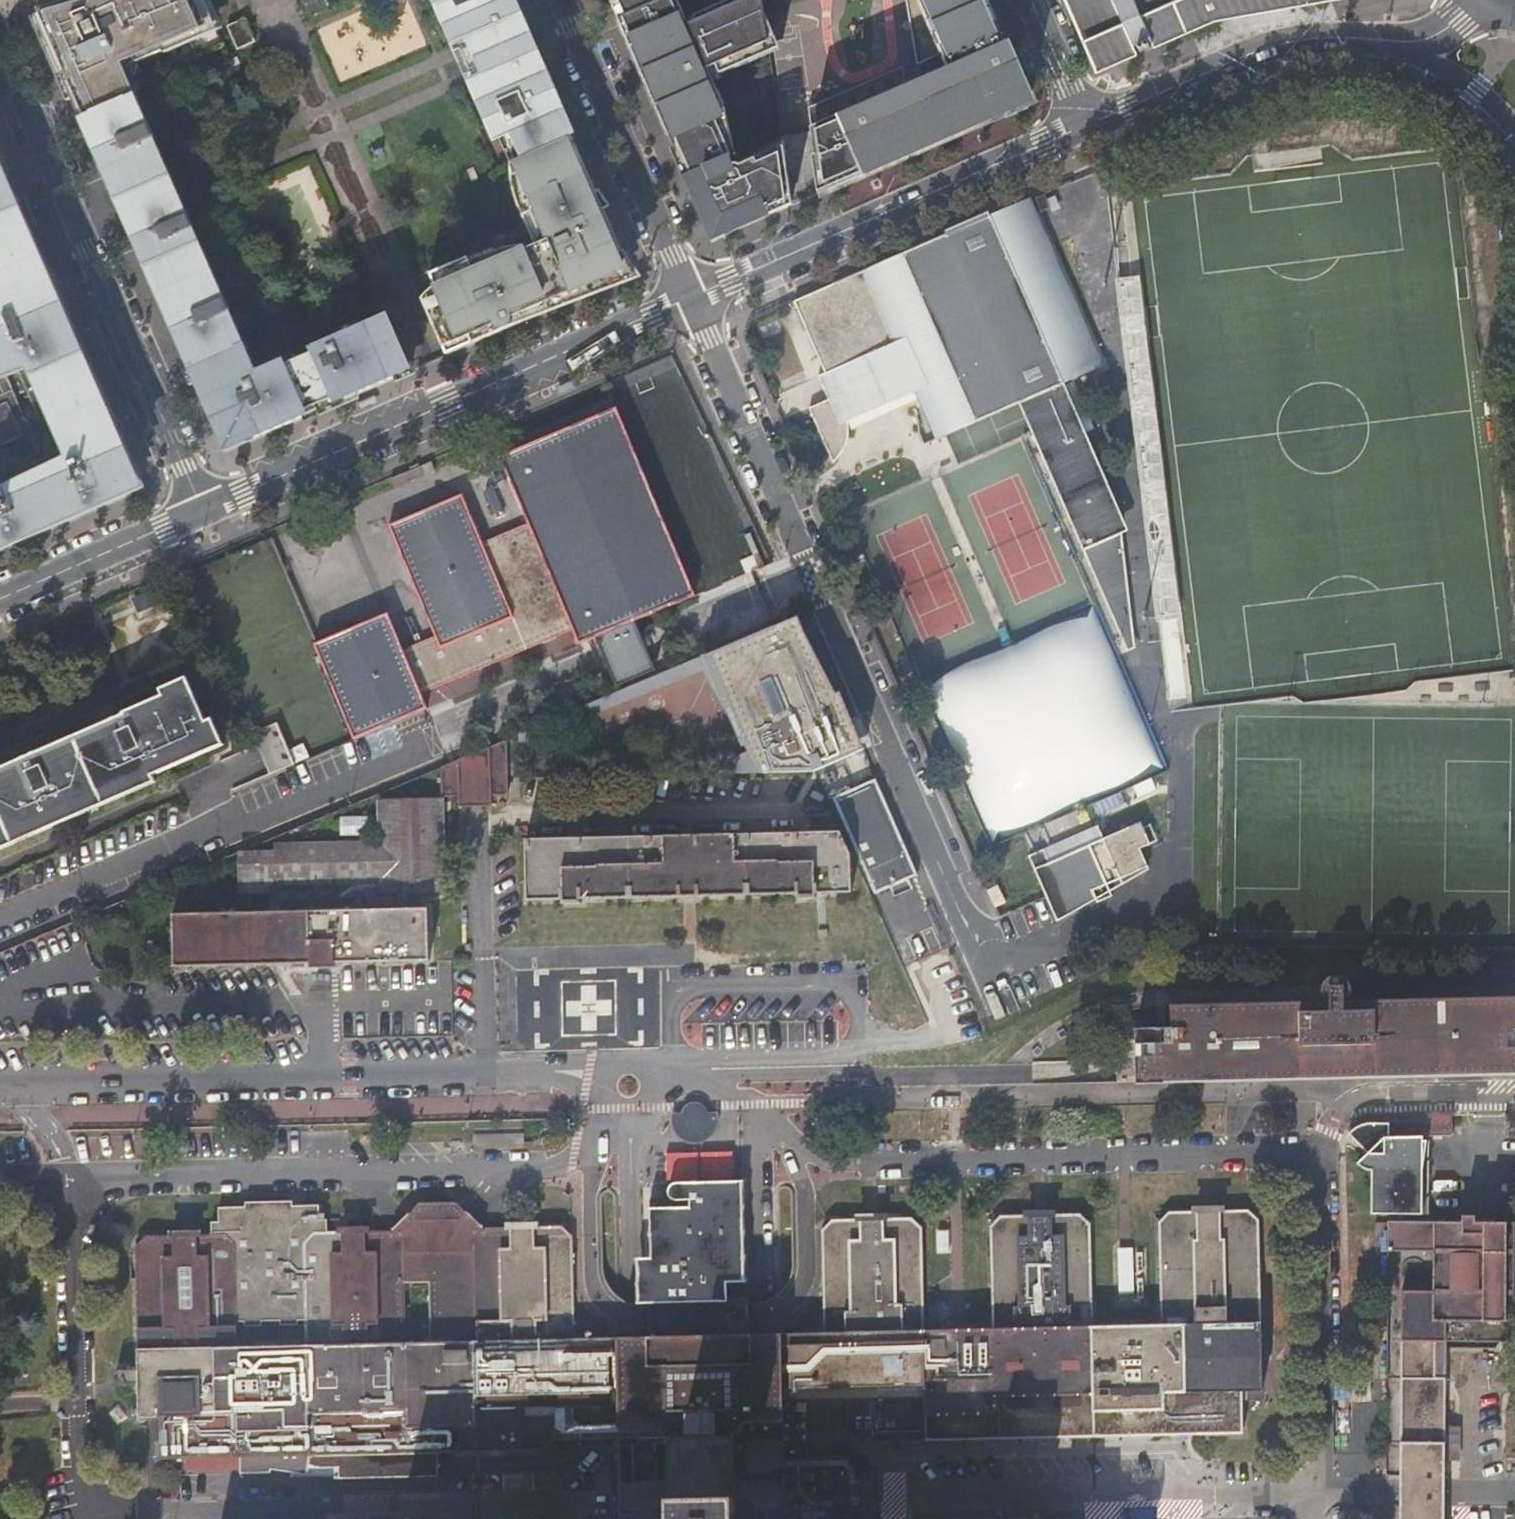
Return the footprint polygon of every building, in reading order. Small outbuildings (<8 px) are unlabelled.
[(205,0),(74,0),(39,10),(41,14),(36,17),(81,118),(139,94),(124,59),(137,54),(140,62),(167,49),(165,45),(215,23),(205,0)] [(512,0),(431,0),(439,19),(446,17),(459,46),(461,51),(467,65),(471,74),(486,110),(480,113),(492,140),(499,138),(511,133),(522,159),(572,137),(528,37),(512,0)] [(612,4),(619,20),(664,0),(610,0),(612,4)] [(619,20),(638,64),(642,63),(645,70),(642,71),(714,238),(790,205),(779,148),(729,169),(727,163),(729,156),(727,147),(717,117),(703,83),(698,75),(704,73),(711,71),(764,48),(759,23),(755,0),(739,0),(680,26),(669,0),(664,0),(619,20)] [(1030,100),(987,0),(918,0),(943,58),(950,75),(904,95),(902,77),(901,72),(812,111),(816,135),(826,189),(1030,100)] [(918,0),(902,0),(914,72),(943,58),(918,0)] [(1099,70),(1133,55),(1131,51),(1146,44),(1148,49),(1186,32),(1173,0),(1069,0),(1099,70)] [(1209,22),(1204,22),(1200,20),(1197,15),(1197,10),(1199,7),(1202,3),(1205,0),(1173,0),(1186,32),(1209,22)] [(1205,0),(1202,3),(1199,7),(1197,10),(1197,15),(1200,20),(1204,22),(1209,22),(1214,20),(1216,15),(1216,12),(1222,13),(1226,13),(1245,9),(1247,14),(1265,11),(1264,7),(1303,0),(1205,0)] [(446,17),(439,19),(452,48),(454,54),(461,51),(459,46),(446,17)] [(714,81),(755,63),(754,57),(775,47),(764,20),(759,23),(764,48),(711,71),(714,81)] [(755,63),(778,53),(775,47),(754,57),(755,63)] [(914,72),(902,77),(904,95),(950,75),(943,58),(914,72)] [(698,75),(703,83),(707,82),(704,73),(698,75)] [(468,85),(480,113),(486,110),(471,74),(465,77),(468,85)] [(170,165),(139,94),(81,118),(121,212),(189,368),(248,342),(200,234),(180,187),(174,174),(170,165)] [(511,164),(522,159),(511,133),(499,138),(510,164),(511,164)] [(818,193),(826,189),(816,135),(809,136),(818,193)] [(597,194),(572,137),(522,159),(511,164),(518,181),(511,185),(513,199),(517,210),(519,215),(537,207),(548,231),(544,240),(488,265),(484,256),(475,259),(461,267),(449,275),(436,285),(426,295),(423,299),(444,347),(470,335),(473,343),(504,330),(510,324),(512,320),(512,317),(532,308),(571,291),(574,299),(604,286),(600,278),(628,266),(605,212),(599,213),(592,196),(597,194)] [(31,229),(0,159),(0,242),(31,229)] [(466,170),(469,179),(477,176),(473,167),(466,170)] [(1102,363),(1029,200),(794,304),(825,375),(829,373),(840,398),(830,402),(811,411),(827,449),(850,440),(849,432),(847,422),(843,413),(919,379),(923,389),(937,418),(999,391),(1115,656),(1124,653),(1121,529),(1116,531),(1112,520),(1123,514),(1064,381),(1102,363)] [(47,265),(38,247),(31,229),(0,242),(0,286),(47,265)] [(54,446),(48,433),(61,428),(75,460),(0,492),(0,550),(143,487),(47,265),(0,286),(0,380),(13,376),(16,384),(0,392),(0,470),(54,446)] [(632,274),(628,266),(600,278),(604,286),(632,274)] [(1113,277),(1135,512),(1160,510),(1138,275),(1113,277)] [(538,315),(574,299),(571,291),(532,308),(538,315)] [(189,368),(226,451),(310,414),(308,408),(330,398),(333,404),(411,370),(408,363),(386,314),(361,325),(341,333),(308,347),(310,352),(288,361),(287,357),(281,360),(269,364),(259,369),(248,342),(189,368)] [(341,333),(361,325),(355,317),(337,325),(341,333)] [(470,335),(444,347),(447,354),(473,343),(470,335)] [(308,347),(287,357),(288,361),(310,352),(308,347)] [(265,355),(269,364),(281,360),(277,350),(265,355)] [(408,363),(411,370),(417,368),(413,360),(408,363)] [(829,373),(825,375),(819,378),(830,402),(840,398),(829,373)] [(847,422),(923,389),(919,379),(843,413),(847,422)] [(308,408),(310,414),(333,404),(330,398),(308,408)] [(577,643),(694,594),(612,405),(497,456),(524,522),(479,540),(457,494),(384,525),(430,635),(399,649),(384,613),(312,644),(350,738),(424,707),(417,691),(569,625),(577,643)] [(850,440),(827,449),(835,466),(840,462),(843,457),(846,452),(850,440)] [(1129,526),(1123,514),(1112,520),(1116,531),(1121,529),(1129,526)] [(731,759),(737,773),(814,771),(855,753),(798,617),(772,628),(773,629),(764,632),(770,645),(751,653),(776,740),(748,752),(731,759)] [(772,628),(515,736),(516,745),(703,670),(748,752),(776,740),(751,653),(770,645),(764,632),(773,629),(772,628)] [(155,688),(158,695),(185,684),(181,677),(155,688)] [(147,775),(213,745),(202,722),(185,684),(158,695),(0,764),(0,840),(147,775)] [(210,719),(202,722),(213,745),(219,743),(210,719)] [(255,742),(284,730),(280,721),(251,732),(255,742)] [(268,772),(295,761),(284,730),(255,742),(268,772)] [(504,795),(503,741),(438,768),(439,796),(455,796),(456,807),(488,806),(488,795),(504,795)] [(0,840),(0,850),(150,783),(147,775),(0,840)] [(272,852),(238,853),(237,890),(273,889),(274,883),(378,881),(378,892),(440,892),(438,799),(377,800),(377,842),(272,844),(272,852)] [(1136,820),(1105,834),(1050,860),(1043,847),(1029,853),(1047,898),(1098,892),(1100,896),(1101,899),(1116,892),(1110,880),(1151,861),(1142,843),(1160,835),(1153,819),(1145,822),(1143,820),(1141,819),(1136,820)] [(1050,860),(1105,834),(1099,821),(1081,829),(1043,847),(1050,860)] [(848,855),(838,833),(522,840),(525,900),(559,899),(559,903),(578,904),(578,898),(795,894),(795,898),(814,897),(814,894),(847,892),(848,855)] [(1056,921),(1100,896),(1098,892),(1047,898),(1056,921)] [(172,945),(173,966),(261,965),(309,964),(310,969),(332,969),(332,963),(339,963),(424,960),(424,909),(172,915),(172,945)] [(1370,1003),(1369,1014),(1343,1015),(1343,1004),(1341,1003),(1343,1001),(1346,997),(1347,992),(1346,987),(1344,982),(1340,979),(1336,977),(1330,977),(1326,978),(1324,980),(1320,983),(1318,988),(1318,991),(1319,996),(1321,1000),(1325,1003),(1322,1004),(1321,1015),(1308,1016),(1308,1005),(1299,1004),(1295,997),(1170,1000),(1168,1030),(1161,1030),(1161,1038),(1152,1038),(1152,1031),(1131,1032),(1131,1048),(1150,1048),(1150,1058),(1134,1060),(1133,1076),(1136,1080),(1141,1083),(1157,1083),(1157,1086),(1182,1085),(1182,1081),(1195,1080),(1195,1084),(1220,1083),(1220,1079),(1232,1079),(1232,1084),(1255,1082),(1254,1076),(1272,1076),(1272,1066),(1279,1066),(1279,1071),(1290,1071),(1291,1065),(1296,1065),(1296,1081),(1514,1076),(1514,1047),(1511,1047),(1511,1036),(1514,1036),(1514,1000),(1370,1003)] [(566,1046),(660,1045),(658,982),(565,984),(566,1046)] [(1083,1023),(1091,1020),(1089,1015),(1081,1019),(1083,1023)] [(1056,1039),(1064,1034),(1060,1029),(1052,1034),(1056,1039)] [(1034,1058),(1040,1052),(1034,1046),(1028,1053),(1034,1058)] [(677,1109),(675,1115),(664,1115),(666,1126),(669,1135),(676,1142),(684,1144),(693,1144),(702,1140),(707,1134),(713,1123),(712,1113),(701,1113),(698,1108),(693,1104),(687,1103),(680,1104),(677,1109)] [(1450,1136),(1451,1116),(1387,1117),(1387,1125),(1375,1125),(1365,1126),(1356,1130),(1347,1134),(1359,1146),(1371,1146),(1372,1155),(1366,1156),(1357,1164),(1363,1169),(1368,1171),(1371,1171),(1372,1214),(1425,1216),(1426,1137),(1450,1136)] [(473,1151),(521,1149),(520,1127),(472,1128),(473,1151)] [(686,1210),(649,1210),(653,1305),(732,1303),(730,1283),(744,1282),(740,1182),(670,1184),(668,1186),(666,1190),(666,1195),(668,1200),(673,1203),(686,1202),(686,1210)] [(650,1337),(571,1339),(570,1236),(559,1227),(540,1227),(530,1227),(530,1232),(514,1232),(514,1228),(504,1229),(477,1228),(465,1240),(465,1251),(401,1251),(390,1230),(368,1231),(360,1231),(360,1235),(345,1235),(345,1231),(335,1232),(317,1231),(316,1204),(291,1203),(291,1198),(245,1198),(244,1204),(220,1204),(219,1221),(213,1221),(212,1234),(203,1234),(192,1234),(192,1239),(175,1239),(175,1235),(164,1235),(147,1235),(135,1248),(139,1415),(159,1415),(160,1441),(150,1442),(150,1459),(544,1450),(554,1438),(554,1407),(616,1407),(621,1515),(652,1515),(669,1514),(669,1518),(736,1518),(737,1512),(770,1512),(868,1511),(866,1476),(849,1456),(782,1458),(782,1401),(846,1401),(846,1431),(857,1443),(1242,1433),(1242,1391),(1259,1390),(1258,1221),(1248,1210),(1225,1210),(1215,1210),(1215,1215),(1198,1216),(1198,1211),(1189,1211),(1167,1211),(1158,1222),(1159,1325),(1141,1326),(1137,1324),(1114,1324),(1110,1326),(1090,1326),(1088,1223),(1080,1214),(1055,1215),(1048,1215),(1048,1219),(1031,1220),(1030,1215),(1020,1215),(1000,1216),(989,1227),(991,1329),(970,1330),(968,1327),(941,1329),(940,1330),(922,1330),(919,1229),(908,1218),(887,1219),(876,1219),(877,1224),(858,1224),(858,1220),(850,1219),(832,1220),(826,1224),(820,1231),(822,1333),(746,1335),(734,1335),(700,1336),(650,1337)] [(465,1240),(477,1228),(468,1218),(453,1201),(428,1202),(427,1219),(419,1218),(409,1210),(397,1222),(390,1230),(401,1251),(465,1251),(465,1240)] [(427,1219),(428,1202),(416,1202),(409,1210),(419,1218),(427,1219)] [(1189,1204),(1189,1211),(1198,1211),(1198,1216),(1215,1215),(1215,1210),(1225,1210),(1225,1204),(1189,1204)] [(1020,1209),(1020,1215),(1030,1215),(1031,1220),(1048,1219),(1048,1215),(1055,1215),(1055,1208),(1020,1209)] [(653,1305),(649,1210),(646,1210),(647,1260),(637,1261),(638,1306),(650,1305),(653,1305)] [(849,1212),(850,1219),(858,1220),(858,1224),(877,1224),(876,1219),(887,1219),(886,1211),(849,1212)] [(1444,1494),(1444,1460),(1444,1427),(1444,1380),(1434,1379),(1434,1342),(1512,1341),(1513,1223),(1472,1223),(1472,1216),(1464,1216),(1464,1223),(1388,1222),(1388,1251),(1401,1251),(1400,1288),(1402,1288),(1400,1493),(1400,1518),(1444,1518),(1444,1494)] [(530,1227),(540,1227),(540,1220),(504,1221),(504,1229),(514,1228),(514,1232),(530,1232),(530,1227)] [(360,1231),(368,1231),(368,1224),(336,1224),(335,1232),(345,1231),(345,1235),(360,1235),(360,1231)] [(192,1234),(203,1234),(203,1227),(164,1227),(164,1235),(175,1235),(175,1239),(192,1239),(192,1234)] [(1133,1294),(1132,1258),(1124,1259),(1127,1294),(1133,1294)] [(653,1305),(650,1305),(650,1319),(650,1337),(700,1336),(734,1335),(746,1335),(745,1321),(745,1303),(732,1303),(653,1305)] [(1506,1413),(1506,1458),(1514,1458),(1514,1412),(1506,1413)] [(1444,1427),(1444,1460),(1464,1459),(1464,1427),(1444,1427)]
